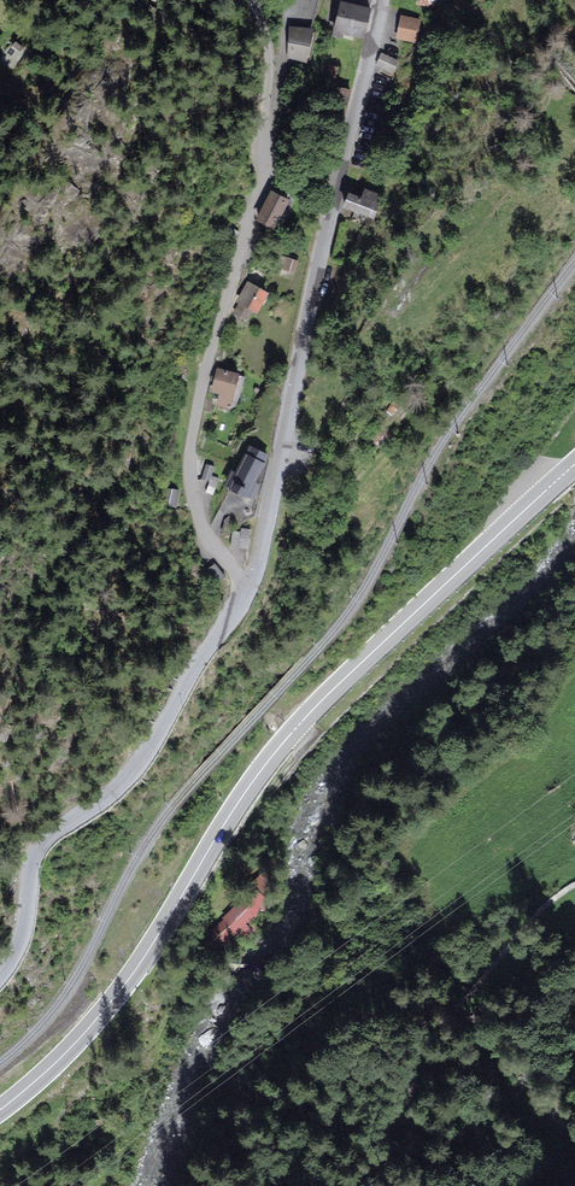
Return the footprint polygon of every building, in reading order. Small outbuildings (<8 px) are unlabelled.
[(423,6),(461,14),(464,0),(424,0),(423,6)] [(370,11),(344,3),(335,35),(363,41),(370,11)] [(430,23),(406,17),(400,41),(425,47),(430,23)] [(317,33),(292,28),(286,58),(312,63),(317,33)] [(14,69),(26,49),(14,42),(2,62),(14,69)] [(407,61),(384,50),(377,66),(400,77),(407,61)] [(336,100),(348,101),(350,86),(338,84),(336,100)] [(359,195),(345,191),(339,207),(377,220),(385,196),(362,188),(359,195)] [(293,200),(270,190),(255,222),(278,232),(293,200)] [(300,259),(283,253),(278,267),(295,273),(300,259)] [(273,295),(246,281),(229,314),(245,323),(251,310),(262,316),(273,295)] [(249,373),(222,364),(214,390),(225,394),(222,405),(238,409),(249,373)] [(274,453),(251,443),(240,470),(233,467),(225,486),(232,489),(250,497),(260,500),(267,482),(262,480),(274,453)] [(216,464),(208,461),(203,477),(212,479),(208,491),(213,493),(214,490),(218,491),(222,480),(212,476),(216,464)] [(184,486),(164,483),(161,502),(181,506),(184,486)] [(241,535),(232,534),(230,549),(246,551),(249,533),(241,532),(241,535)] [(254,873),(208,936),(219,944),(230,930),(245,940),(257,924),(252,920),(275,888),(254,873)]
